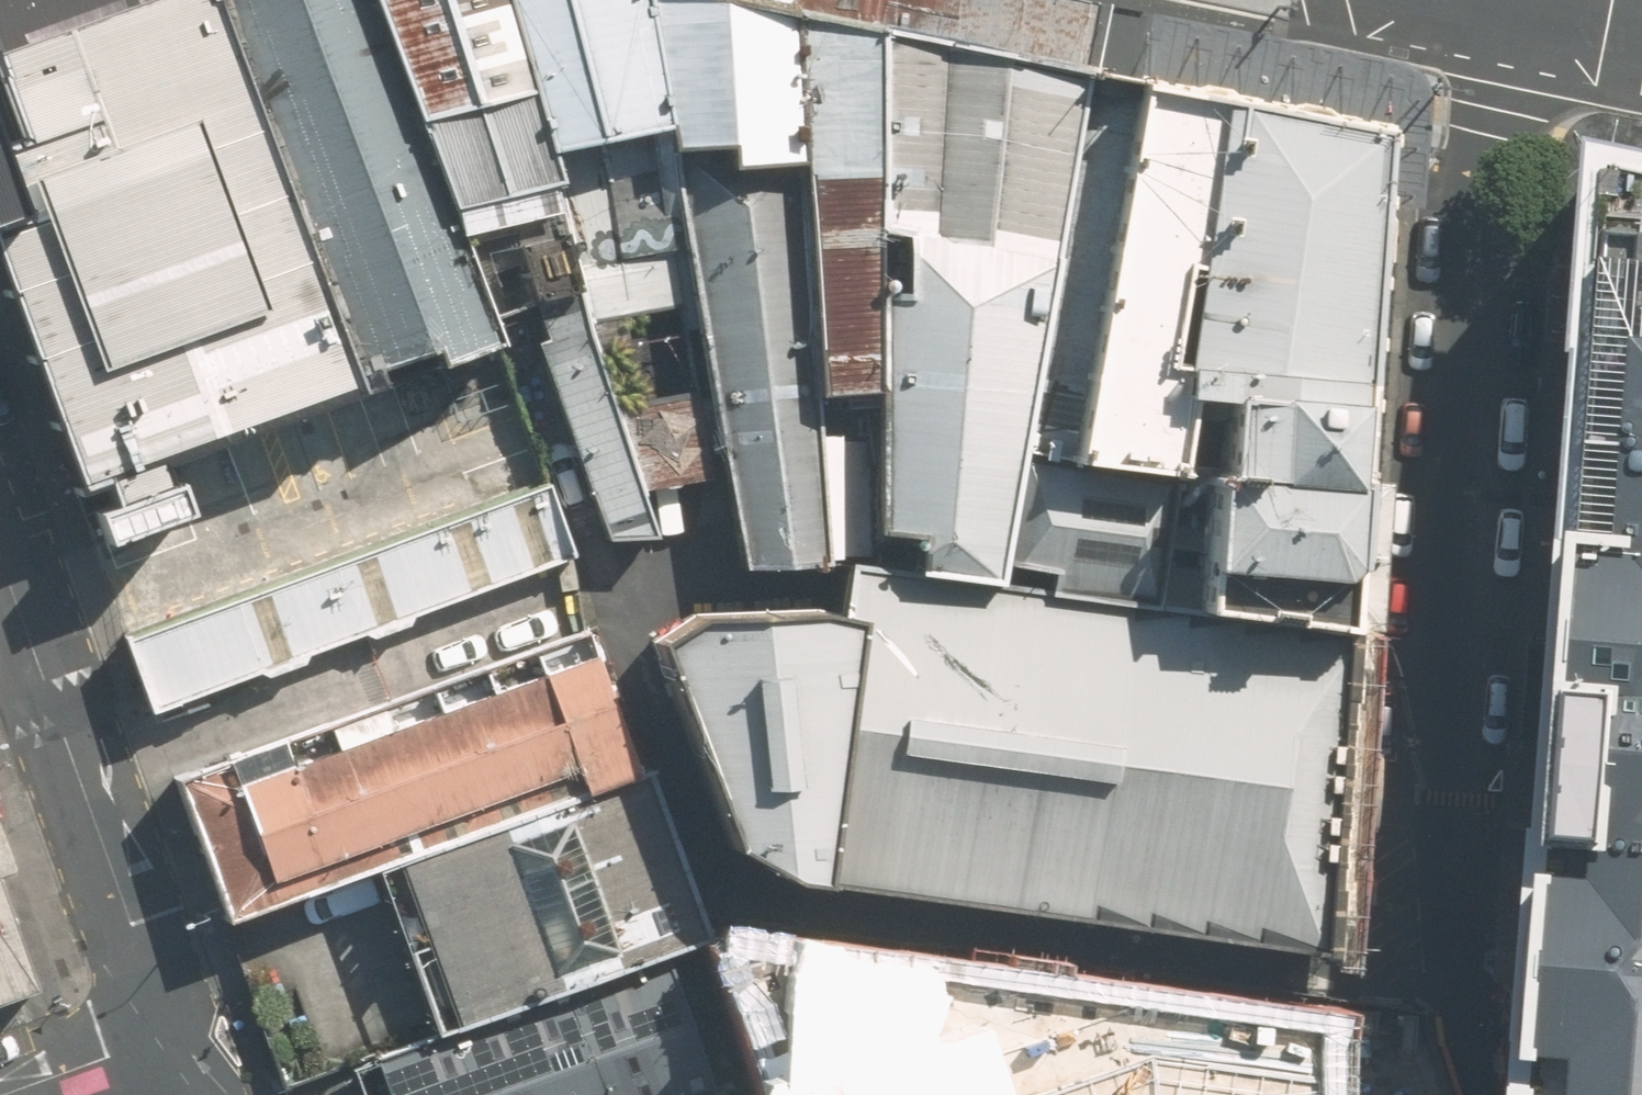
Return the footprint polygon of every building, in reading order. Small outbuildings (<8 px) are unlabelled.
[(214,0),(133,0),(0,50),(0,287),(72,492),(102,480),(111,501),(88,511),(98,544),(186,509),(172,476),(162,483),(152,460),(351,392),(214,0)] [(133,0),(0,0),(0,50),(133,0)] [(369,0),(214,0),(351,392),(497,341),(487,316),(458,243),(444,206),(369,0)] [(503,0),(369,0),(444,206),(551,180),(543,148),(503,0)] [(647,0),(503,0),(543,148),(667,123),(647,0)] [(788,15),(720,0),(647,0),(667,123),(727,478),(741,567),(820,559),(813,396),(788,15)] [(788,15),(873,33),(1081,77),(1212,102),(1374,136),(1406,143),(1419,146),(1424,89),(1420,75),(1400,66),(1063,0),(720,0),(788,15)] [(873,33),(788,15),(813,396),(869,390),(873,33)] [(988,579),(1081,77),(873,33),(869,390),(866,531),(912,533),(909,569),(988,579)] [(1212,102),(1081,77),(988,579),(1143,598),(1175,394),(1165,393),(1212,102)] [(1343,621),(1374,136),(1212,102),(1165,393),(1175,394),(1207,398),(1196,605),(1343,621)] [(1559,145),(1547,339),(1577,340),(1586,174),(1587,155),(1641,167),(1641,121),(1615,115),(1593,116),(1579,120),(1570,130),(1559,145)] [(637,491),(727,478),(667,123),(543,148),(551,180),(572,290),(581,319),(665,309),(681,394),(610,407),(637,491)] [(1587,155),(1586,174),(1577,340),(1532,875),(1530,898),(1511,1093),(1512,1094),(1641,1094),(1641,167),(1587,155)] [(444,206),(458,243),(510,231),(514,243),(530,300),(572,290),(551,180),(444,206)] [(651,535),(637,491),(610,407),(581,319),(572,290),(530,300),(525,302),(542,340),(531,343),(605,539),(651,535)] [(573,555),(548,485),(124,635),(149,705),(573,555)] [(1268,942),(1312,948),(1315,920),(1328,785),(1340,651),(1343,621),(1196,605),(1143,598),(988,579),(909,569),(847,562),(841,589),(835,616),(807,608),(688,611),(669,627),(651,642),(726,843),(778,872),(807,876),(849,882),(1109,919),(1268,942)] [(647,771),(598,629),(586,633),(177,777),(227,918),(375,869),(647,771)] [(375,869),(435,1037),(708,940),(647,771),(375,869)] [(41,990),(0,872),(0,1004),(41,990)] [(717,941),(771,1094),(1299,1094),(1309,1004),(717,941)] [(620,981),(382,1063),(393,1094),(660,1094),(620,981)]
